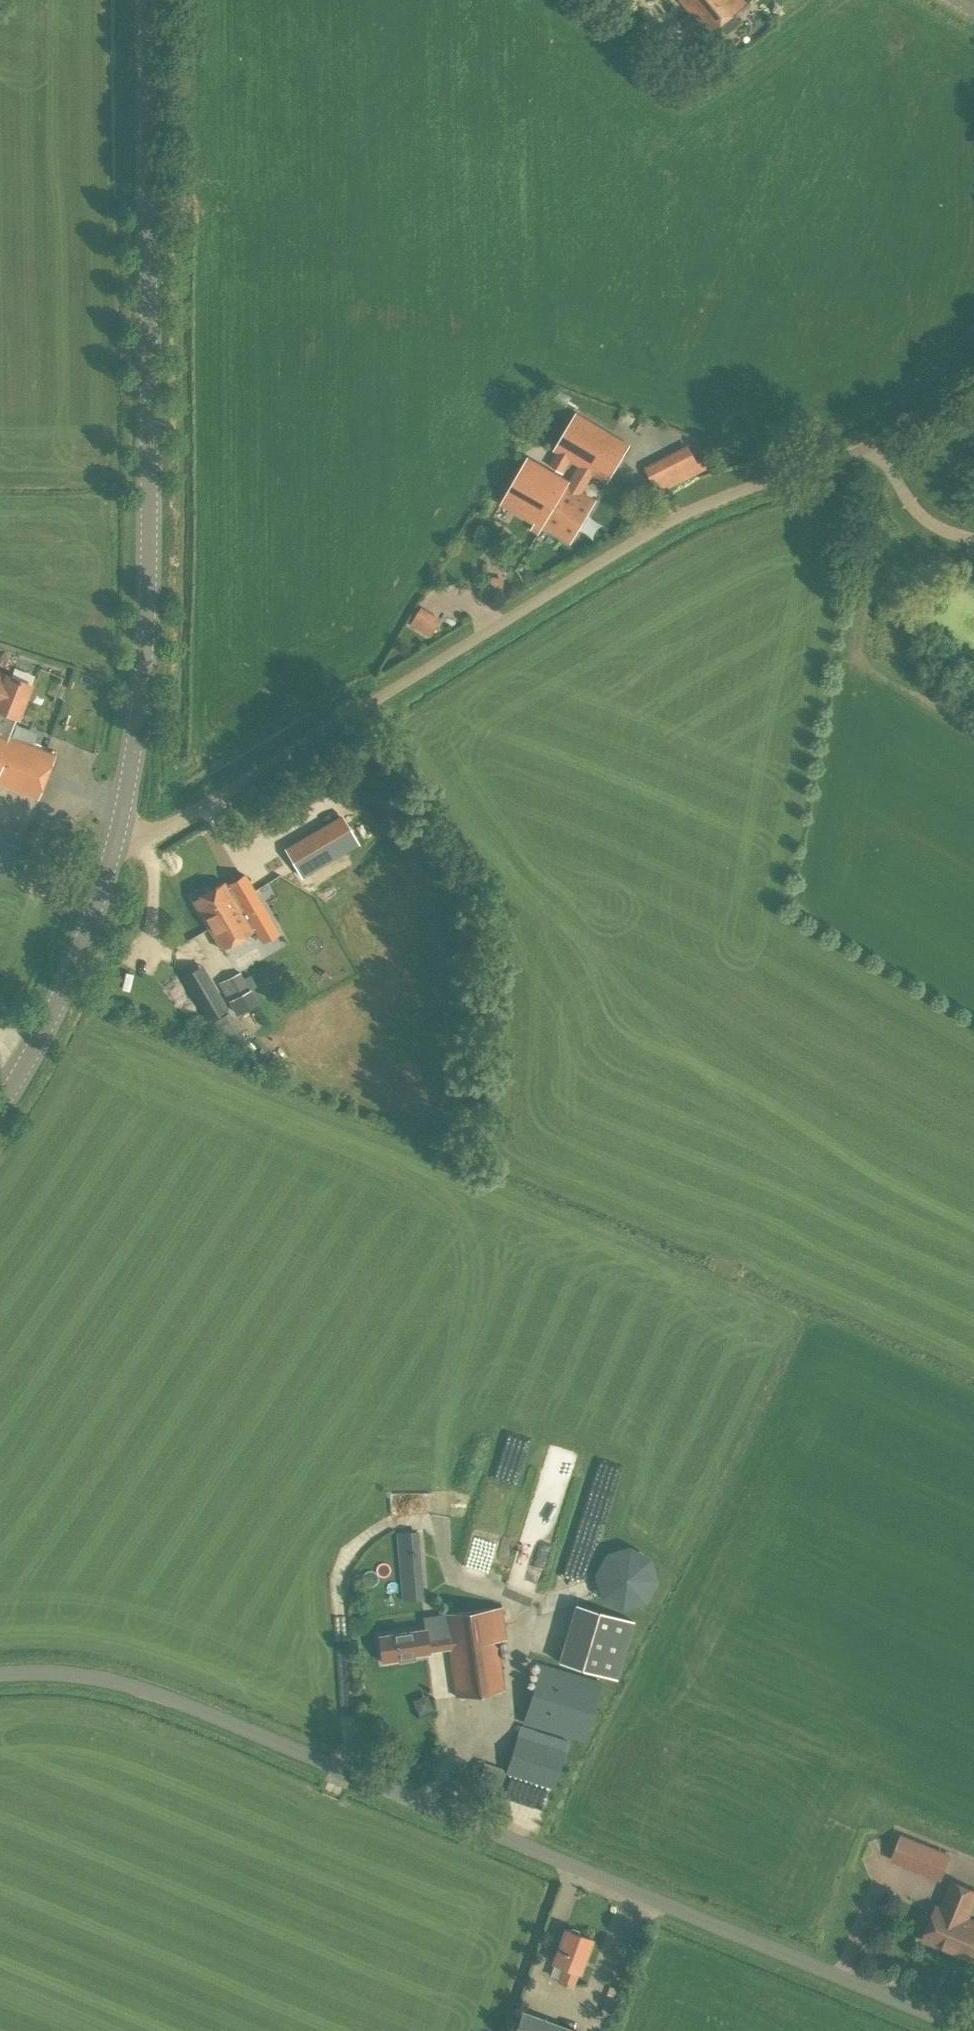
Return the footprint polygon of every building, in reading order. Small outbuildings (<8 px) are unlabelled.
[(708,33),(746,2),(744,0),(681,0),(708,33)] [(607,483),(630,444),(577,413),(554,451),(557,454),(550,464),(564,473),(571,462),(607,483)] [(658,493),(702,470),(690,446),(647,469),(658,493)] [(571,543),(597,499),(568,483),(570,481),(528,457),(501,504),(542,528),(543,526),(571,543)] [(493,576),(491,585),(503,588),(505,578),(493,576)] [(422,631),(431,636),(438,624),(430,619),(422,631)] [(31,684),(0,672),(0,784),(38,799),(55,754),(9,736),(16,716),(18,717),(31,684)] [(303,878),(332,861),(319,837),(302,847),(309,859),(297,866),(303,878)] [(221,948),(252,930),(224,883),(193,900),(221,948)] [(207,1019),(228,1008),(211,980),(201,963),(182,975),(191,991),(207,1019)] [(241,972),(219,982),(229,1000),(250,990),(241,972)] [(515,1433),(502,1479),(527,1486),(541,1440),(515,1433)] [(402,1601),(424,1599),(419,1531),(397,1533),(402,1601)] [(622,1609),(646,1602),(658,1581),(651,1557),(630,1545),(606,1551),(593,1573),(601,1597),(622,1609)] [(564,1658),(626,1675),(642,1615),(580,1599),(564,1658)] [(505,1688),(498,1638),(507,1637),(502,1606),(444,1614),(445,1620),(423,1623),(424,1628),(379,1635),(383,1661),(397,1659),(398,1662),(416,1659),(415,1654),(430,1652),(429,1651),(449,1649),(456,1696),(505,1688)] [(584,1741),(602,1681),(541,1663),(523,1722),(584,1741)] [(568,1741),(536,1731),(537,1729),(520,1724),(505,1771),(553,1787),(568,1741)] [(951,1852),(899,1831),(889,1858),(940,1879),(951,1852)] [(973,1901),(973,1889),(952,1880),(942,1906),(937,1904),(924,1938),(973,1958),(973,1919),(968,1917),(973,1901)] [(580,1971),(591,1938),(565,1928),(553,1961),(563,1965),(557,1981),(573,1987),(579,1971),(580,1971)] [(581,2030),(522,2009),(514,2030),(580,2030),(581,2030)]
